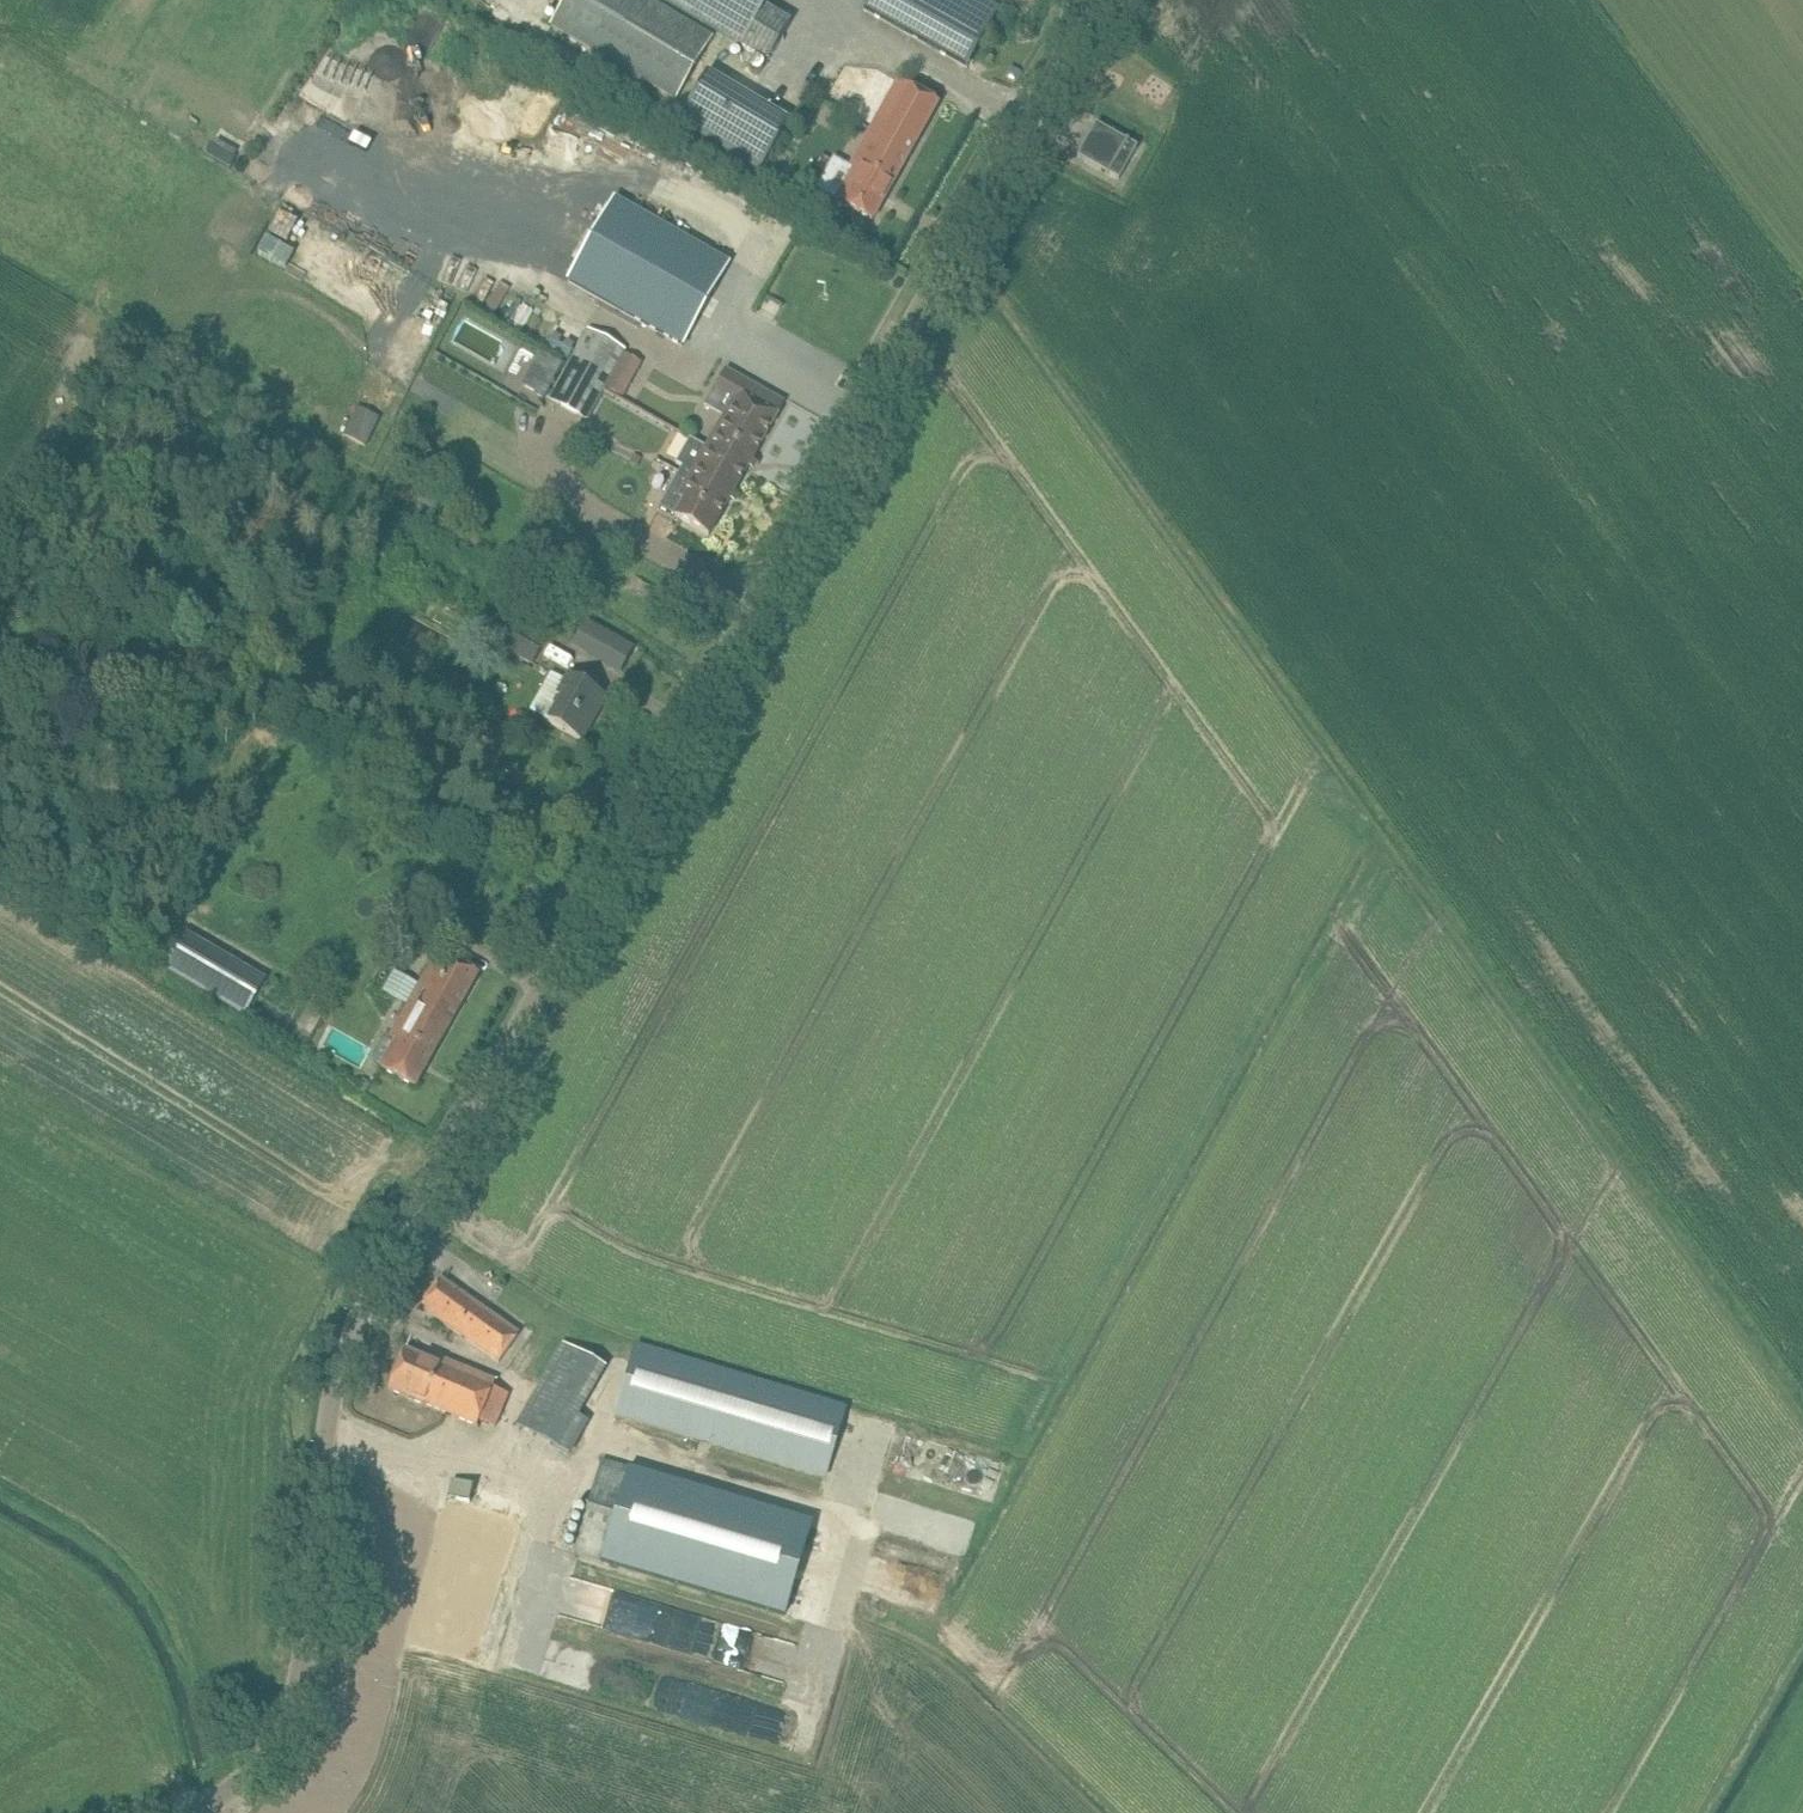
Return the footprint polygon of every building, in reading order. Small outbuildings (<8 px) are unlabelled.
[(654,0),(566,0),(551,26),(677,101),(714,35),(654,0)] [(768,61),(790,23),(765,9),(770,0),(664,0),(768,61)] [(863,7),(967,67),(999,10),(982,0),(867,0),(863,7)] [(762,172),(790,123),(707,75),(679,125),(762,172)] [(853,170),(836,200),(851,208),(872,220),(938,102),(897,79),(848,167),(853,170)] [(1077,156),(1119,180),(1137,147),(1096,123),(1077,156)] [(300,166),(304,158),(270,144),(267,152),(300,166)] [(683,345),(729,262),(615,198),(569,280),(683,345)] [(588,330),(573,357),(609,377),(624,349),(588,330)] [(550,399),(586,419),(609,377),(573,357),(550,399)] [(707,447),(706,448),(746,470),(784,402),(763,391),(725,369),(713,391),(732,402),(724,417),(707,447)] [(356,405),(344,432),(367,442),(380,416),(356,405)] [(682,466),(659,507),(675,516),(688,524),(709,535),(746,470),(706,448),(707,447),(690,437),(676,462),(682,466)] [(548,641),(503,616),(490,639),(535,664),(548,641)] [(557,706),(548,722),(582,741),(607,696),(569,675),(553,704),(557,706)] [(166,964),(164,966),(212,994),(213,992),(228,966),(231,962),(183,934),(182,937),(166,964)] [(394,1040),(379,1066),(415,1086),(478,974),(436,950),(388,1036),(394,1040)] [(441,1279),(422,1306),(498,1360),(517,1333),(441,1279)] [(564,1342),(518,1423),(570,1454),(589,1420),(581,1414),(607,1367),(564,1342)] [(637,1343),(616,1415),(827,1478),(849,1405),(637,1343)] [(494,1386),(496,1382),(437,1357),(435,1362),(405,1349),(389,1389),(478,1426),(481,1417),(496,1423),(509,1393),(494,1386)] [(579,1552),(788,1610),(814,1521),(604,1463),(579,1552)] [(453,1480),(395,1671),(463,1691),(516,1515),(471,1501),(476,1486),(453,1480)] [(787,1648),(787,1639),(652,1602),(651,1654),(649,1663),(654,1661),(659,1644),(656,1636),(658,1626),(671,1630),(671,1653),(662,1657),(666,1666),(696,1674),(707,1669),(692,1665),(684,1669),(687,1658),(697,1660),(701,1644),(738,1645),(738,1660),(749,1663),(748,1667),(754,1680),(741,1686),(762,1691),(778,1684),(762,1680),(780,1672),(787,1648)]
